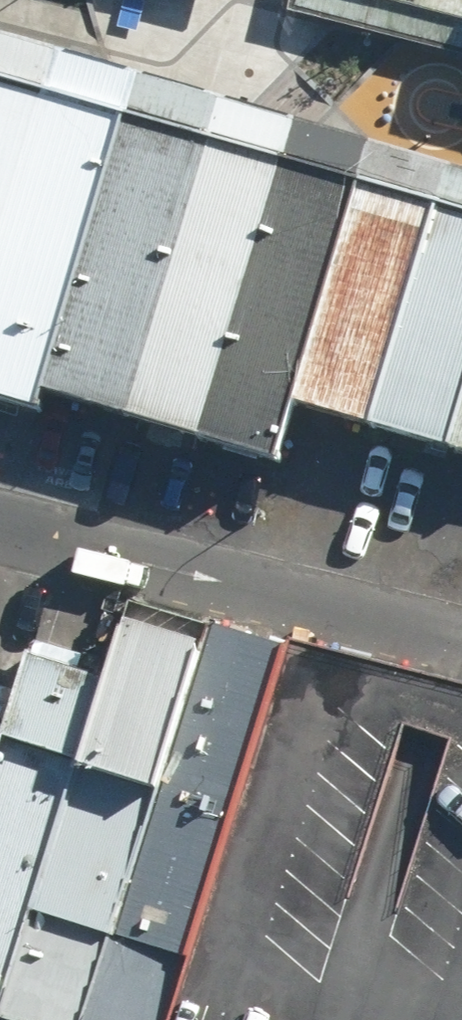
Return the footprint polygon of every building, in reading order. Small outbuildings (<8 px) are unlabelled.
[(290,12),(461,58),(461,0),(294,0),(290,12)] [(0,91),(0,242),(41,102),(0,91)] [(41,102),(0,242),(0,414),(26,422),(31,402),(115,123),(41,102)] [(115,123),(31,402),(74,415),(117,428),(201,149),(115,123)] [(153,439),(189,450),(272,170),(201,149),(117,428),(153,439)] [(354,193),(272,170),(189,450),(229,461),(268,472),(286,414),(354,193)] [(429,214),(354,193),(286,414),(324,425),(361,436),(429,214)] [(461,394),(461,224),(429,214),(361,436),(402,448),(443,460),(461,394)] [(443,460),(461,465),(461,394),(443,460)] [(0,999),(0,1016),(13,1019),(80,1019),(201,638),(122,613),(102,676),(0,999)] [(80,1019),(164,1019),(283,646),(206,622),(201,638),(80,1019)] [(0,728),(0,999),(102,676),(74,667),(79,651),(29,636),(1,724),(0,728)] [(164,1019),(461,1019),(461,683),(442,678),(287,636),(283,646),(164,1019)]
